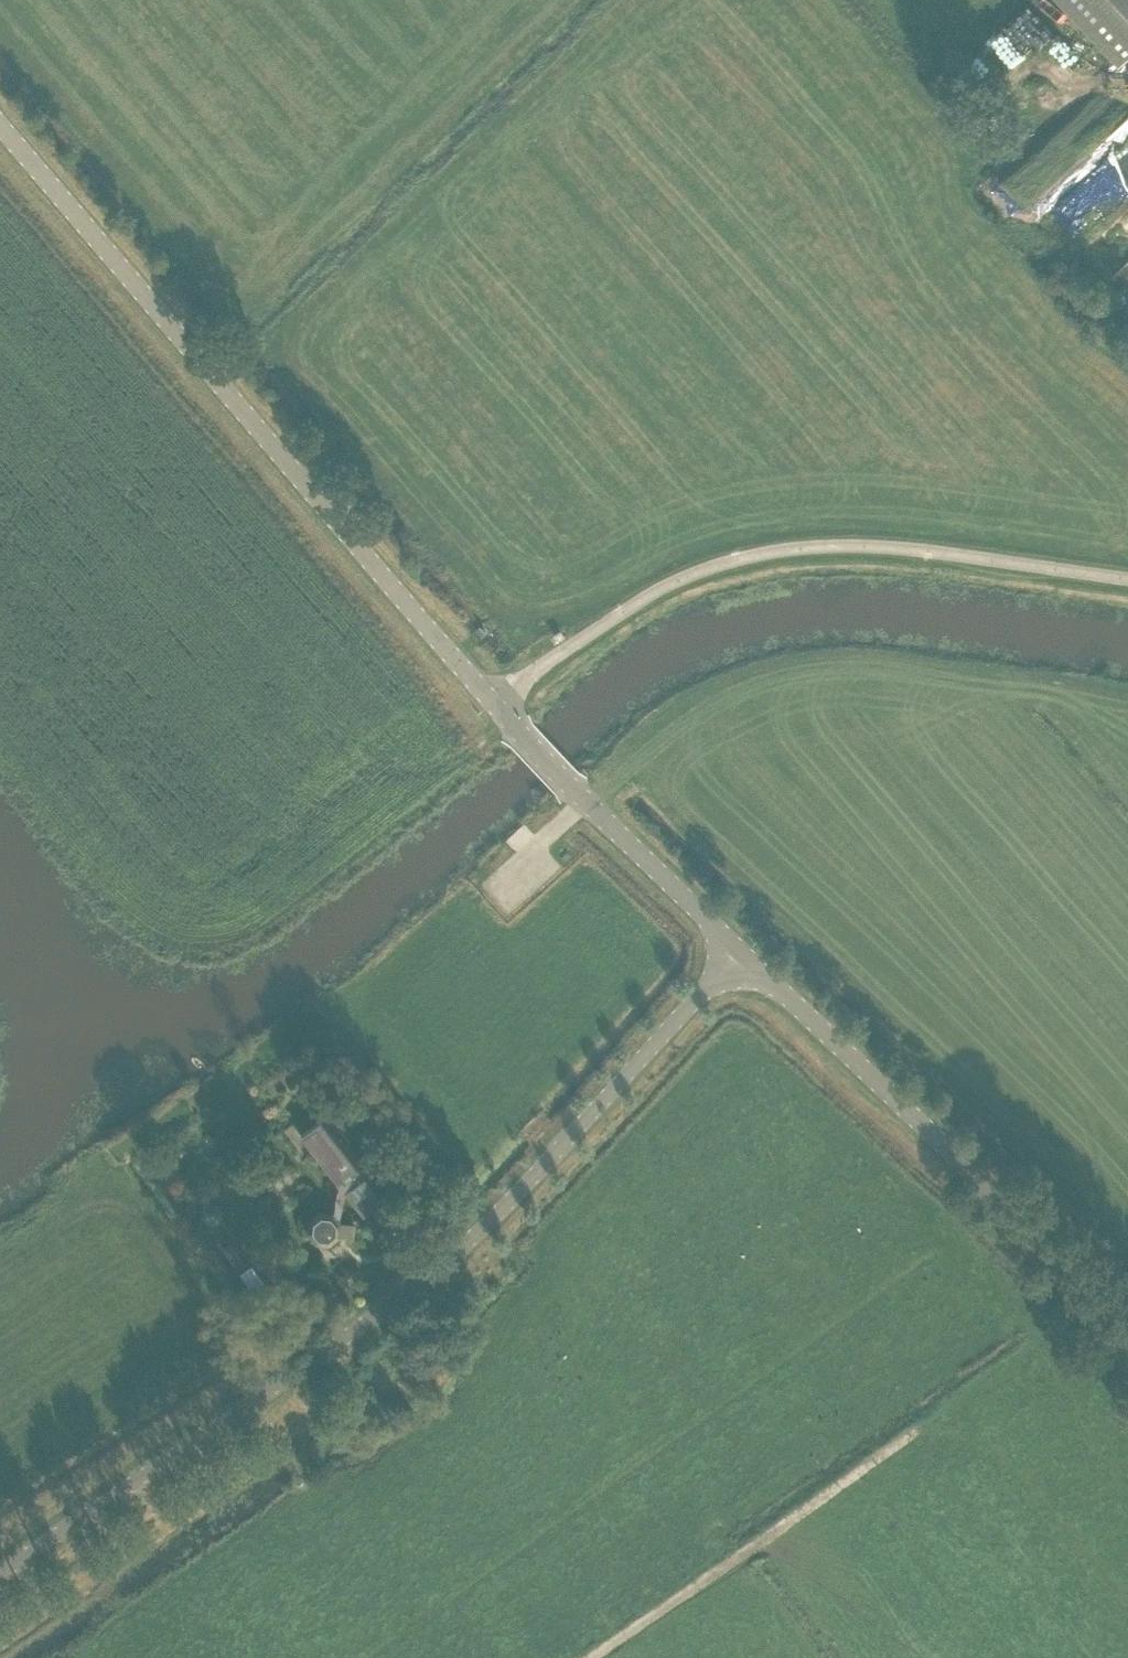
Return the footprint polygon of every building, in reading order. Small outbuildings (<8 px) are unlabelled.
[(1127,60),(1127,0),(1061,0),(1122,65),(1127,60)] [(363,1214),(389,1193),(326,1113),(300,1134),(339,1184),(334,1216),(332,1213),(319,1211),(310,1219),(308,1231),(316,1241),(328,1243),(338,1235),(352,1236),(353,1224),(340,1222),(345,1191),(363,1214)]
